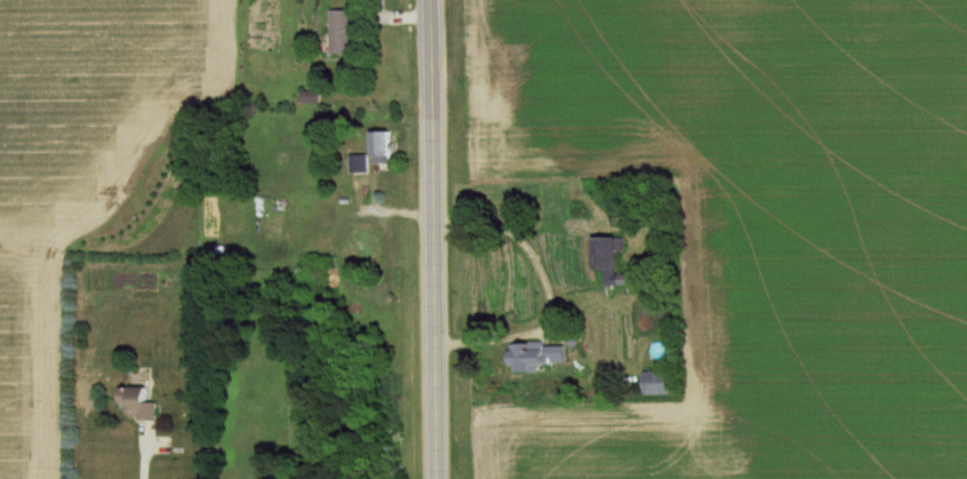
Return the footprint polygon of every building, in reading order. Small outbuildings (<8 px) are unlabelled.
[(332,55),(358,55),(358,11),(332,11),(332,55)] [(396,166),(396,132),(372,132),(372,166),(396,166)] [(350,173),(369,173),(369,155),(350,155),(350,173)] [(598,270),(608,270),(609,287),(642,287),(642,274),(624,275),(623,238),(597,238),(598,270)] [(548,372),(548,365),(572,365),(572,344),(512,345),(512,372),(548,372)] [(677,396),(677,373),(644,373),(644,396),(677,396)] [(158,389),(126,388),(125,421),(157,421),(158,389)]
